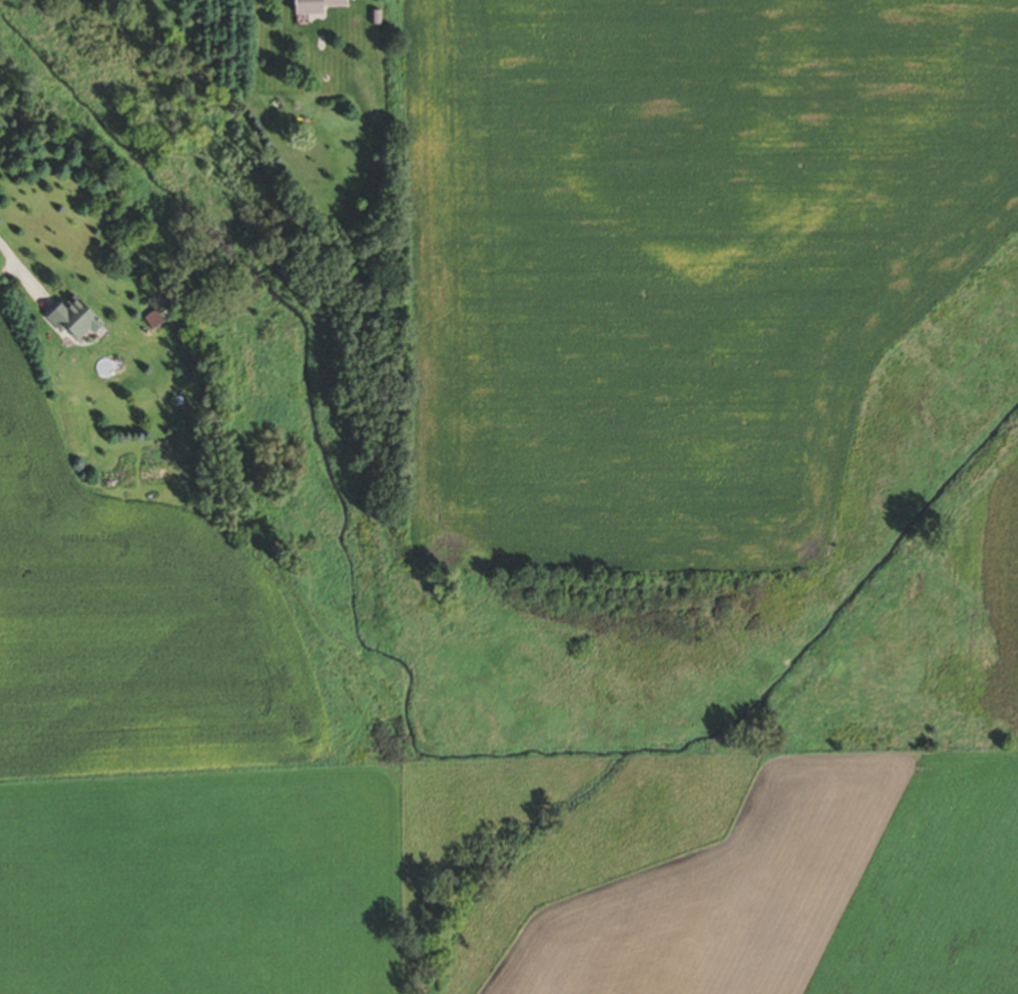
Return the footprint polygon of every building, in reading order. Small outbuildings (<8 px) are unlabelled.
[(289,16),(288,0),(345,0),(345,7),(319,8),(319,14),(289,16)] [(99,325),(72,297),(62,307),(59,303),(42,319),(58,336),(64,331),(74,341),(84,332),(88,335),(99,325)]
